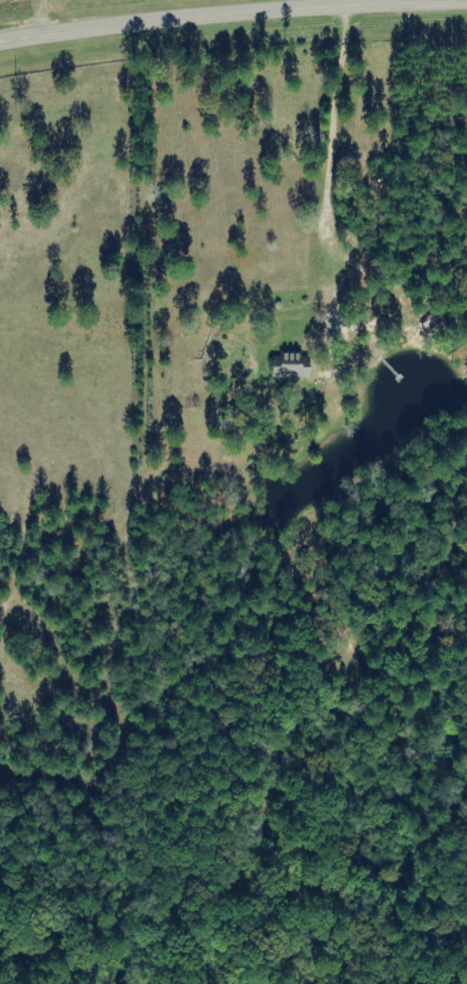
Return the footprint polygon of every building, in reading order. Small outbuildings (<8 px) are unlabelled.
[(316,375),(315,354),(290,355),(290,366),(301,366),(301,375),(316,375)]
